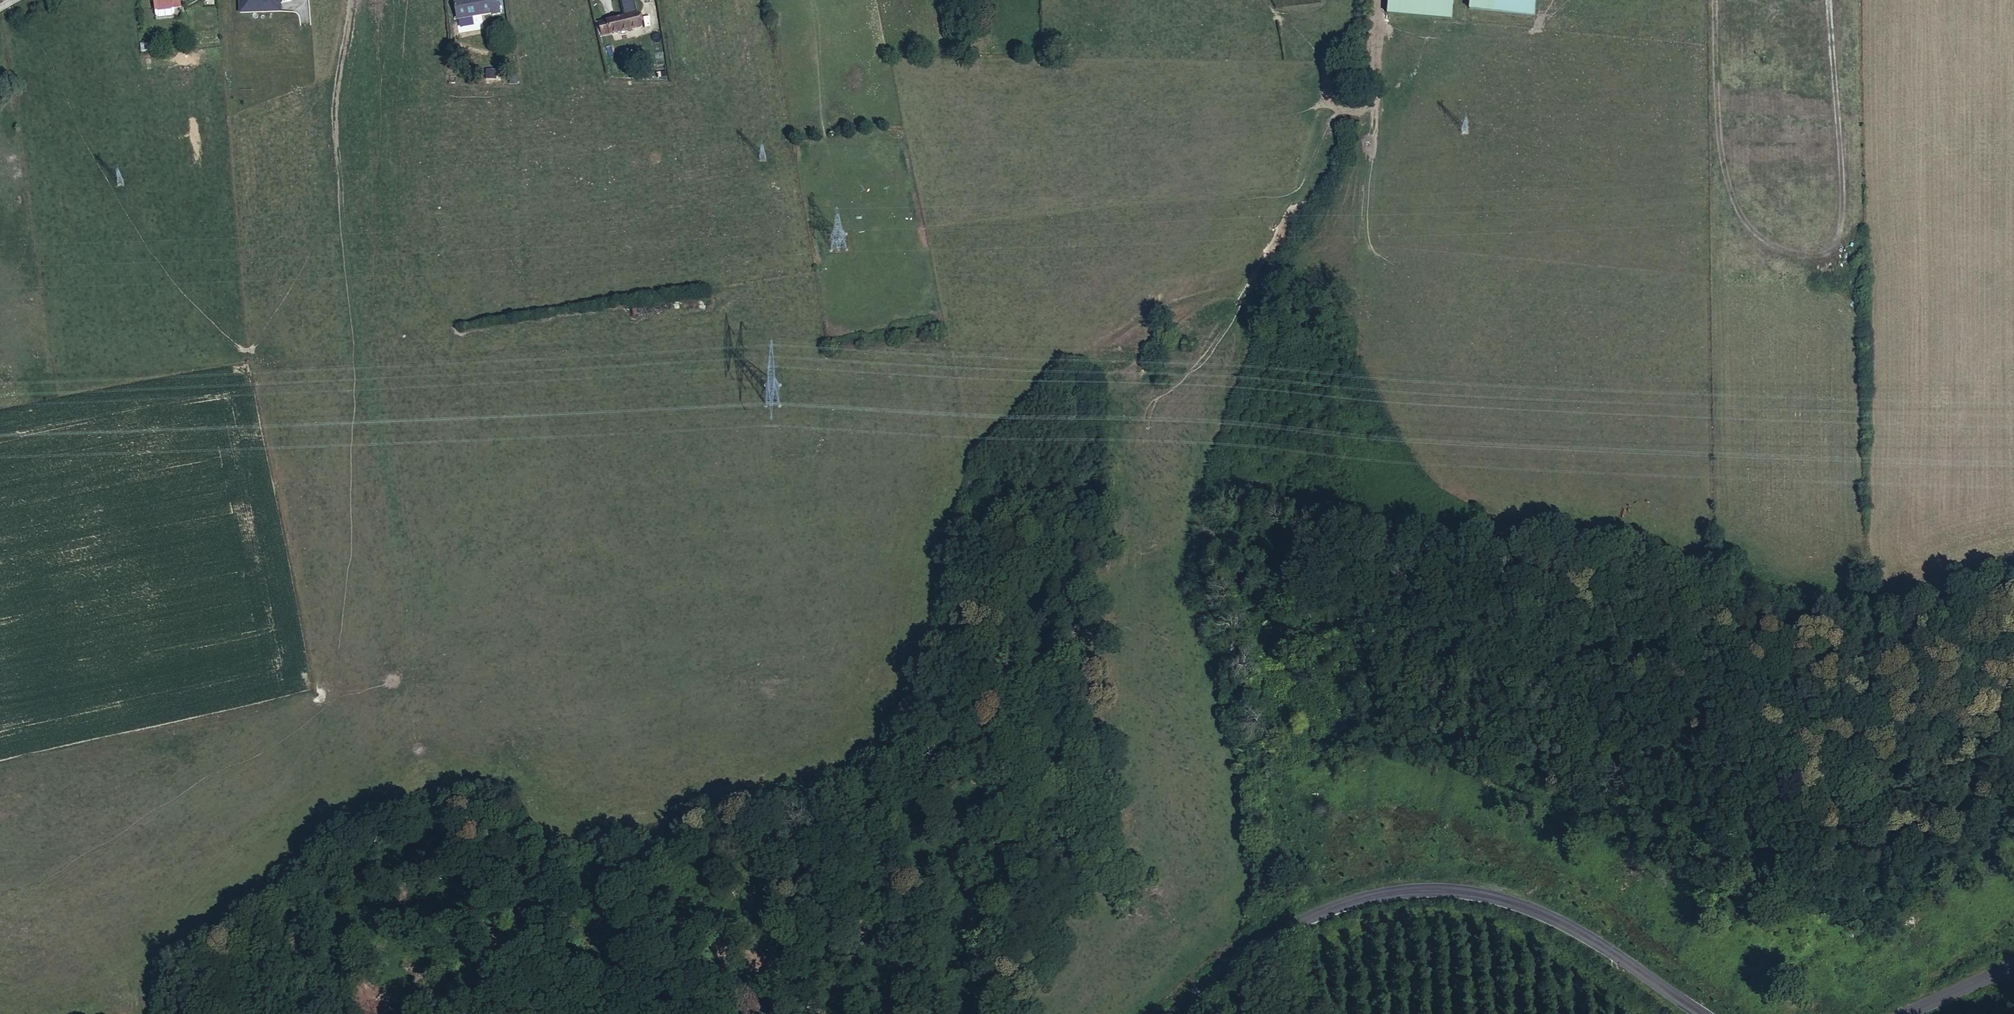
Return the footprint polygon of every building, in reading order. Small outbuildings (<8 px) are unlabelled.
[(179,0),(152,0),(153,11),(154,11),(174,10),(180,9),(179,0)] [(282,0),(241,0),(242,13),(282,12),(282,0)] [(493,0),(466,0),(450,3),(454,25),(488,19),(488,22),(497,20),(493,0)] [(1453,0),(1389,0),(1387,15),(1451,22),(1453,0)] [(1536,0),(1471,0),(1470,12),(1533,19),(1536,0)] [(171,19),(174,16),(174,10),(154,11),(154,16),(157,19),(171,19)] [(636,38),(634,24),(595,29),(596,44),(636,38)]
